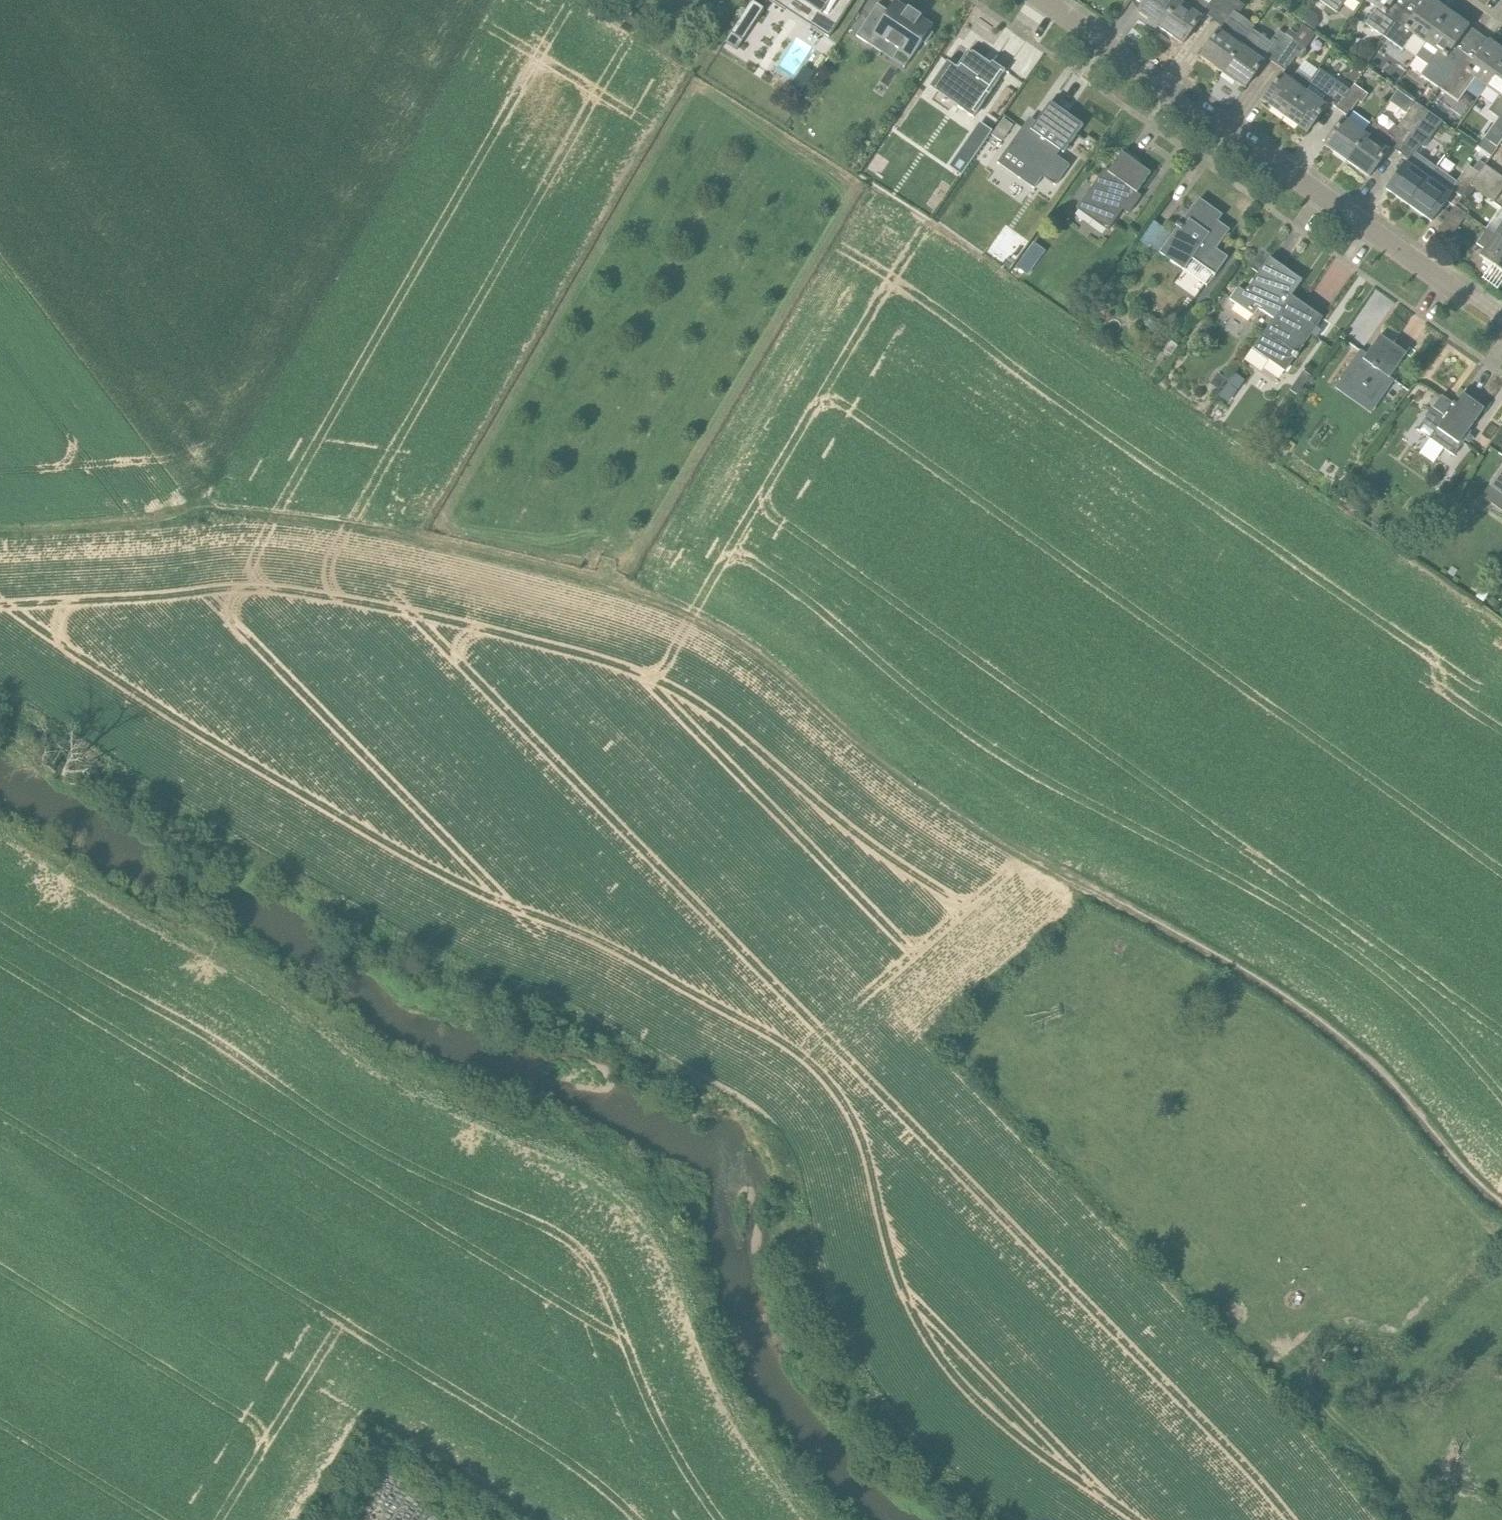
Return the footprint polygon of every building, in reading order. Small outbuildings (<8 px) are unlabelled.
[(752,0),(732,32),(744,40),(764,8),(752,0)] [(826,17),(837,0),(801,0),(826,17)] [(1179,0),(1147,0),(1138,12),(1161,28),(1182,0),(1181,0),(1180,1),(1179,0)] [(1229,0),(1214,0),(1211,5),(1203,0),(1182,0),(1161,28),(1183,44),(1203,17),(1201,16),(1203,13),(1214,21),(1229,0)] [(1254,30),(1236,18),(1245,6),(1237,0),(1229,0),(1214,21),(1221,26),(1201,56),(1223,73),(1254,30)] [(1316,4),(1321,7),(1323,3),(1337,13),(1346,0),(1319,0),(1316,4)] [(1404,10),(1393,3),(1395,0),(1365,0),(1364,1),(1376,8),(1365,24),(1378,33),(1375,38),(1382,42),(1404,10)] [(1449,12),(1433,0),(1425,0),(1413,16),(1404,10),(1382,42),(1386,45),(1389,41),(1402,50),(1413,35),(1426,45),(1449,12)] [(908,10),(895,2),(889,12),(878,4),(856,36),(868,43),(874,34),(911,58),(932,26),(920,18),(922,16),(908,8),(908,10)] [(1440,89),(1466,53),(1455,46),(1469,26),(1449,12),(1426,45),(1437,53),(1420,75),(1440,89)] [(1270,42),(1254,30),(1223,73),(1245,88),(1265,61),(1263,60),(1265,57),(1275,64),(1291,40),(1279,31),(1270,42)] [(1300,59),(1307,50),(1291,40),(1275,64),(1286,72),(1297,56),(1300,59)] [(1501,67),(1501,50),(1489,40),(1474,60),(1466,53),(1440,89),(1462,105),(1468,95),(1465,92),(1474,79),(1487,88),(1501,67)] [(1006,70),(993,62),(989,66),(969,50),(947,81),(936,74),(916,102),(929,111),(940,94),(959,107),(948,122),(965,133),(1006,70)] [(1487,88),(1498,96),(1488,111),(1498,118),(1484,138),(1497,148),(1501,140),(1501,67),(1487,88)] [(1285,117),(1313,79),(1300,70),(1291,81),(1282,73),(1262,101),(1285,117)] [(1327,101),(1337,108),(1354,84),(1340,75),(1334,84),(1337,86),(1332,94),(1313,79),(1285,117),(1307,133),(1326,106),(1325,105),(1327,101)] [(1362,103),(1368,94),(1354,84),(1337,108),(1347,116),(1358,101),(1362,103)] [(1083,125),(1051,102),(1037,122),(1030,117),(998,163),(1034,189),(1061,151),(1064,153),(1083,125)] [(1347,161),(1367,134),(1344,117),(1324,145),(1347,161)] [(994,135),(1004,141),(1015,124),(1005,118),(994,135)] [(1400,153),(1417,129),(1403,119),(1396,128),(1400,130),(1389,145),(1400,153)] [(983,139),(990,130),(980,124),(974,133),(983,139)] [(1424,148),(1430,138),(1417,129),(1400,153),(1408,159),(1406,162),(1386,189),(1410,206),(1429,179),(1428,178),(1436,167),(1416,152),(1421,145),(1424,148)] [(1369,177),(1388,150),(1367,134),(1347,161),(1369,177)] [(1484,138),(1478,146),(1491,156),(1497,148),(1484,138)] [(1150,173),(1122,153),(1113,167),(1108,164),(1077,209),(1108,231),(1136,191),(1137,192),(1150,173)] [(1479,173),(1485,165),(1479,161),(1473,169),(1479,173)] [(1462,197),(1470,185),(1477,176),(1479,173),(1473,169),(1465,164),(1459,172),(1462,175),(1457,181),(1451,190),(1453,191),(1462,197)] [(1501,191),(1501,177),(1485,165),(1479,173),(1477,176),(1501,193),(1501,191)] [(1494,202),(1501,193),(1477,176),(1470,185),(1494,202)] [(1431,221),(1451,194),(1429,179),(1410,206),(1431,221)] [(1221,215),(1200,200),(1196,205),(1194,204),(1185,217),(1183,216),(1176,226),(1178,227),(1160,253),(1184,270),(1193,259),(1203,267),(1230,230),(1218,221),(1221,215)] [(1452,236),(1466,215),(1455,207),(1440,228),(1452,236)] [(1488,230),(1501,240),(1501,211),(1488,230)] [(1488,230),(1486,229),(1476,243),(1485,250),(1480,256),(1501,272),(1501,240),(1488,230)] [(1023,274),(1032,261),(1023,255),(1014,268),(1023,274)] [(1291,296),(1302,280),(1270,257),(1246,290),(1240,286),(1231,298),(1254,315),(1261,305),(1264,307),(1262,310),(1274,319),(1291,296)] [(1378,286),(1362,311),(1381,324),(1398,299),(1378,286)] [(1297,359),(1299,354),(1297,353),(1323,317),(1291,296),(1274,319),(1253,348),(1284,372),(1295,357),(1297,359)] [(1372,402),(1407,354),(1381,334),(1367,354),(1361,350),(1340,379),(1372,402)] [(1171,356),(1178,346),(1171,341),(1164,352),(1171,356)] [(1484,408),(1463,393),(1455,404),(1454,403),(1453,404),(1440,394),(1416,429),(1454,456),(1465,440),(1470,443),(1473,438),(1469,435),(1472,431),(1469,429),(1484,408)] [(1489,485),(1501,494),(1501,468),(1489,485)]
